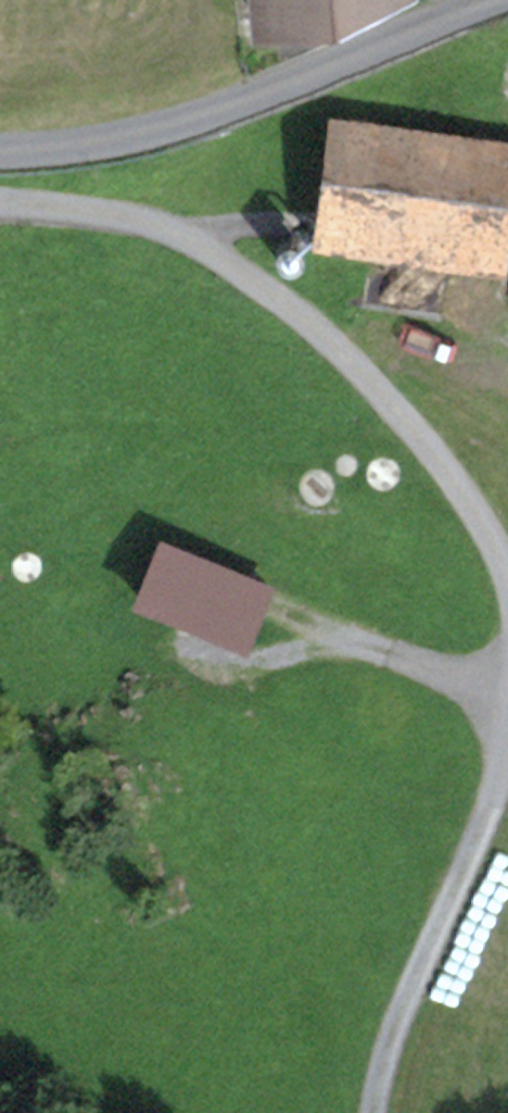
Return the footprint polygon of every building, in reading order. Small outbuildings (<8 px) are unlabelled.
[(266,30),(360,21),(358,0),(263,0),(266,30)] [(339,123),(322,234),(499,260),(502,239),(507,240),(507,147),(339,123)] [(296,241),(290,238),(283,240),(277,244),(275,251),(277,258),(281,263),(288,266),(295,264),(300,259),(302,253),(301,246),(296,241)] [(267,586),(162,542),(139,597),(244,641),(267,586)]
